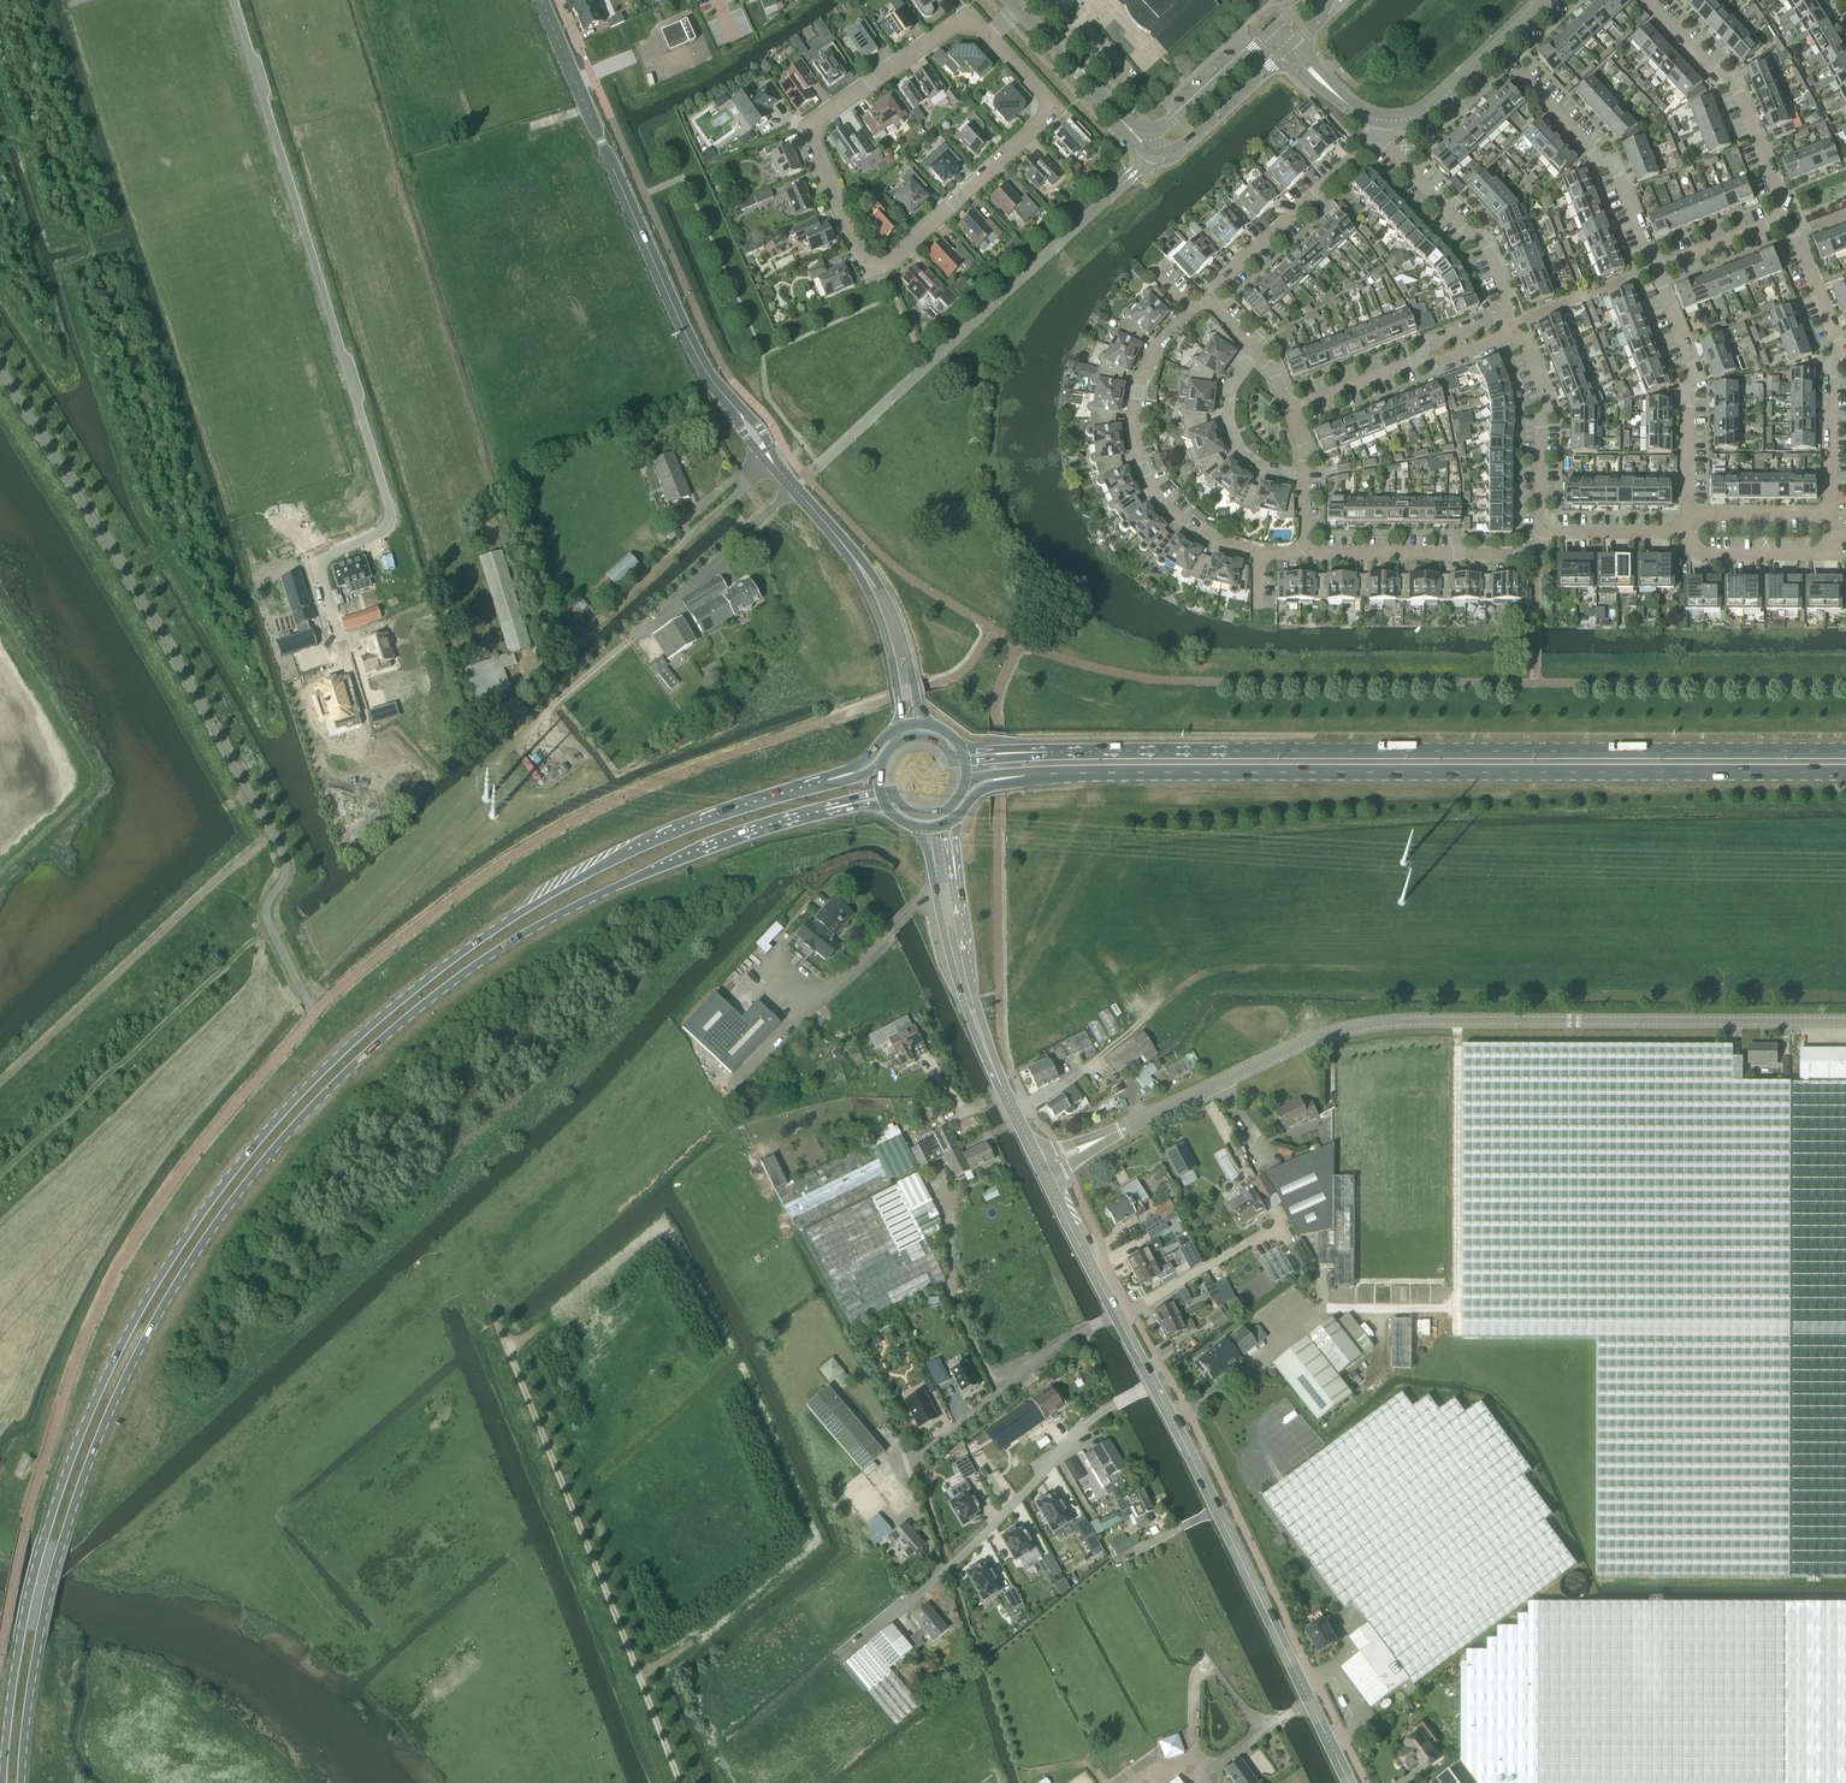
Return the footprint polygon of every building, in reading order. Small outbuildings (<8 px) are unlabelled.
[(574,6),(585,30),(601,23),(597,12),(602,10),(598,0),(588,0),(574,6)] [(913,21),(899,0),(896,0),(891,4),(894,8),(890,12),(888,17),(887,22),(881,26),(888,38),(894,34),(898,39),(910,31),(907,26),(913,21)] [(912,1),(922,15),(923,16),(924,17),(926,18),(927,18),(929,17),(931,16),(932,15),(933,14),(933,12),(933,11),(933,9),(932,7),(930,4),(935,0),(914,0),(912,1)] [(1213,0),(1116,0),(1118,2),(1119,0),(1124,6),(1128,14),(1132,20),(1137,26),(1142,30),(1151,34),(1155,39),(1154,41),(1167,55),(1167,54),(1218,7),(1219,7),(1213,0)] [(1611,0),(1601,0),(1596,4),(1612,20),(1621,11),(1611,0)] [(1629,0),(1611,0),(1621,11),(1631,2),(1629,0)] [(1715,0),(1696,0),(1690,6),(1699,15),(1715,0)] [(1724,9),(1715,0),(1699,15),(1708,25),(1724,9)] [(1822,10),(1818,3),(1816,4),(1814,0),(1812,0),(1794,12),(1793,9),(1786,14),(1789,19),(1796,14),(1802,23),(1822,10)] [(1787,1),(1793,9),(1794,12),(1812,0),(1789,0),(1787,1)] [(1612,20),(1596,4),(1587,13),(1602,29),(1612,20)] [(1760,12),(1756,6),(1752,9),(1756,15),(1760,12)] [(1059,17),(1065,11),(1060,7),(1054,13),(1059,17)] [(1716,34),(1733,19),(1724,9),(1708,25),(1716,34)] [(1808,34),(1829,21),(1825,14),(1824,15),(1821,11),(1823,10),(1822,10),(1802,23),(1807,31),(1808,34)] [(1764,18),(1760,12),(1756,15),(1760,21),(1764,18)] [(1602,29),(1587,13),(1577,22),(1593,38),(1602,29)] [(1644,22),(1649,18),(1646,14),(1641,19),(1644,22)] [(1789,19),(1786,14),(1779,18),(1783,23),(1789,19)] [(621,15),(607,21),(610,29),(624,22),(621,15)] [(877,52),(870,41),(876,36),(864,19),(856,22),(857,23),(859,26),(846,42),(867,60),(871,56),(877,52)] [(1725,44),(1742,28),(1733,19),(1716,34),(1725,44)] [(670,51),(695,40),(687,20),(661,32),(670,51)] [(1815,44),(1836,32),(1832,25),(1831,26),(1829,23),(1830,22),(1829,21),(1808,34),(1807,31),(1800,36),(1803,41),(1810,36),(1815,44)] [(1593,38),(1577,22),(1568,30),(1583,47),(1593,38)] [(1641,51),(1658,35),(1649,26),(1632,41),(1641,51)] [(1734,53),(1751,38),(1742,28),(1725,44),(1734,53)] [(1628,38),(1633,33),(1630,29),(1625,34),(1628,38)] [(1583,47),(1568,30),(1559,39),(1574,55),(1583,47)] [(1822,56),(1843,44),(1839,37),(1838,37),(1835,34),(1837,33),(1836,32),(1815,44),(1820,54),(1822,56)] [(1622,42),(1628,38),(1625,34),(1619,39),(1622,42)] [(1650,60),(1666,45),(1658,35),(1641,51),(1650,60)] [(1796,45),(1803,41),(1800,36),(1793,40),(1796,45)] [(1743,63),(1760,48),(1751,38),(1734,53),(1743,63)] [(1574,55),(1559,39),(1549,48),(1564,64),(1574,55)] [(838,66),(845,61),(832,43),(819,53),(822,57),(812,63),(829,87),(845,76),(838,66)] [(1845,57),(1845,49),(1845,48),(1844,49),(1842,46),(1843,45),(1843,44),(1822,56),(1820,54),(1813,58),(1816,63),(1823,59),(1828,67),(1845,57)] [(1659,70),(1675,54),(1666,45),(1650,60),(1659,70)] [(991,68),(972,47),(971,48),(959,47),(958,47),(947,57),(950,60),(944,66),(953,75),(959,70),(963,73),(971,74),(973,72),(980,79),(991,68)] [(1609,55),(1614,50),(1611,47),(1605,52),(1609,55)] [(1564,64),(1549,48),(1539,57),(1554,74),(1564,64)] [(1603,60),(1609,55),(1605,52),(1600,57),(1603,60)] [(1668,79),(1684,64),(1675,54),(1659,70),(1668,79)] [(1845,72),(1845,57),(1828,67),(1833,76),(1834,79),(1845,72)] [(1816,63),(1813,58),(1806,62),(1809,67),(1816,63)] [(1615,65),(1610,59),(1606,63),(1611,68),(1615,65)] [(1626,65),(1621,59),(1618,63),(1623,68),(1626,65)] [(1773,74),(1768,61),(1747,69),(1752,82),(1773,74)] [(807,90),(813,85),(814,85),(799,64),(786,73),(791,80),(781,87),(797,109),(813,98),(807,90)] [(1590,73),(1595,68),(1592,64),(1586,69),(1590,73)] [(1677,89),(1693,74),(1684,64),(1668,79),(1677,89)] [(1631,70),(1626,65),(1623,68),(1628,73),(1631,70)] [(929,102),(945,91),(929,67),(913,78),(914,81),(901,90),(913,107),(926,98),(929,102)] [(1584,78),(1590,73),(1586,69),(1581,74),(1584,78)] [(1845,87),(1845,72),(1834,79),(1833,76),(1826,80),(1829,85),(1836,81),(1840,90),(1845,87)] [(1686,99),(1702,83),(1693,74),(1677,89),(1686,99)] [(1777,85),(1773,74),(1752,82),(1757,94),(1777,85)] [(1629,80),(1624,75),(1620,78),(1625,83),(1629,80)] [(1585,103),(1601,87),(1592,78),(1576,93),(1585,103)] [(1644,84),(1639,78),(1636,82),(1640,87),(1644,84)] [(1630,88),(1634,85),(1629,80),(1625,83),(1630,88)] [(1829,85),(1826,80),(1819,84),(1821,89),(1829,85)] [(1525,98),(1521,94),(1518,94),(1510,84),(1505,88),(1502,88),(1498,92),(1516,112),(1526,103),(1525,101),(1525,98)] [(1649,89),(1644,84),(1640,87),(1645,92),(1649,89)] [(1568,93),(1573,88),(1570,85),(1565,89),(1568,93)] [(1782,98),(1777,85),(1757,94),(1761,106),(1782,98)] [(768,107),(771,105),(777,101),(767,87),(755,95),(750,88),(733,100),(752,128),(769,116),(764,107),(767,105),(768,107)] [(1018,106),(1023,102),(1009,87),(996,99),(995,100),(995,101),(994,102),(994,103),(993,105),(993,106),(994,107),(994,108),(994,110),(995,111),(1007,124),(1022,110),(1018,106)] [(1594,112),(1610,97),(1601,87),(1585,103),(1594,112)] [(961,101),(952,89),(945,94),(954,106),(961,101)] [(1516,112),(1498,92),(1494,96),(1494,99),(1490,103),(1507,121),(1516,112)] [(906,115),(899,105),(891,93),(874,105),(877,109),(869,114),(870,116),(863,121),(874,136),(883,130),(881,127),(890,121),(892,125),(897,126),(900,123),(901,125),(903,123),(902,122),(905,120),(906,115)] [(1647,99),(1642,94),(1638,97),(1643,102),(1647,99)] [(1603,122),(1619,106),(1610,97),(1594,112),(1603,122)] [(1662,103),(1657,97),(1653,101),(1658,106),(1662,103)] [(1716,110),(1714,105),(1711,97),(1690,105),(1695,118),(1716,110)] [(1766,118),(1787,110),(1782,98),(1761,106),(1766,118)] [(1648,108),(1651,105),(1651,104),(1647,99),(1643,102),(1648,108)] [(1845,99),(1838,103),(1841,108),(1845,105),(1845,101),(1845,99)] [(1507,121),(1490,103),(1486,106),(1483,106),(1479,110),(1497,129),(1507,121)] [(1667,108),(1663,105),(1662,103),(1658,106),(1663,111),(1667,108)] [(1841,108),(1838,103),(1831,107),(1833,112),(1841,108)] [(1612,131),(1628,116),(1619,106),(1603,122),(1612,131)] [(1497,129),(1479,110),(1475,114),(1475,117),(1471,120),(1488,138),(1497,129)] [(1721,122),(1716,110),(1695,118),(1700,130),(1721,122)] [(1771,130),(1792,122),(1787,110),(1766,118),(1771,130)] [(983,124),(973,113),(968,118),(973,124),(959,136),(975,154),(990,141),(978,128),(983,124)] [(1621,141),(1637,126),(1628,116),(1612,131),(1621,141)] [(1535,121),(1532,117),(1526,122),(1530,126),(1535,121)] [(1342,138),(1325,120),(1325,119),(1319,125),(1316,122),(1307,131),(1328,153),(1335,147),(1334,145),(1342,138)] [(1488,138),(1471,120),(1467,124),(1464,124),(1460,127),(1478,147),(1488,138)] [(1533,147),(1552,129),(1548,124),(1545,124),(1541,120),(1523,137),(1533,147)] [(1524,131),(1530,126),(1526,122),(1520,127),(1524,131)] [(1725,134),(1721,122),(1700,130),(1704,142),(1725,134)] [(1796,132),(1792,122),(1771,130),(1775,140),(1796,132)] [(1083,144),(1090,137),(1077,123),(1073,127),(1069,123),(1055,136),(1059,140),(1054,144),(1067,158),(1075,152),(1081,150),(1083,144)] [(873,152),(860,133),(853,138),(846,127),(830,138),(847,163),(857,156),(860,161),(873,152)] [(1478,147),(1460,127),(1456,131),(1456,134),(1452,138),(1469,156),(1478,147)] [(1542,156),(1560,140),(1556,136),(1556,133),(1552,129),(1533,147),(1542,156)] [(1328,153),(1307,131),(1297,140),(1300,142),(1294,148),(1311,166),(1319,159),(1321,160),(1328,153)] [(1730,146),(1725,134),(1704,142),(1709,155),(1730,146)] [(1511,144),(1516,139),(1512,135),(1507,140),(1511,144)] [(1649,150),(1644,137),(1623,145),(1628,158),(1649,150)] [(1469,156),(1452,138),(1448,141),(1445,141),(1441,145),(1459,165),(1469,156)] [(1505,149),(1511,144),(1507,140),(1501,145),(1505,149)] [(1551,166),(1570,148),(1566,143),(1563,143),(1560,140),(1542,156),(1551,166)] [(801,169),(790,145),(784,148),(781,141),(764,149),(767,156),(771,154),(774,161),(772,162),(776,172),(778,170),(782,178),(801,169)] [(1840,162),(1832,141),(1819,146),(1827,167),(1840,162)] [(1459,165),(1441,145),(1437,149),(1437,152),(1432,156),(1441,165),(1441,168),(1445,173),(1448,173),(1449,174),(1459,165)] [(1827,167),(1819,146),(1807,151),(1815,171),(1827,167)] [(1311,166),(1294,148),(1288,153),(1286,150),(1276,159),(1297,182),(1304,175),(1303,174),(1311,166)] [(1560,176),(1578,159),(1574,155),(1574,152),(1570,148),(1551,166),(1560,176)] [(958,170),(955,166),(960,161),(951,150),(945,156),(944,155),(939,160),(937,157),(929,157),(924,162),(924,169),(929,175),(935,175),(943,184),(958,170)] [(1654,162),(1649,150),(1628,158),(1633,170),(1654,162)] [(1815,171),(1807,151),(1795,155),(1803,176),(1815,171)] [(1491,161),(1497,156),(1493,152),(1488,158),(1491,161)] [(1520,159),(1514,153),(1511,157),(1516,163),(1520,159)] [(1803,176),(1795,155),(1783,160),(1791,181),(1803,176)] [(894,161),(891,156),(888,156),(884,159),(888,165),(894,161)] [(1062,175),(1046,157),(1039,163),(1033,156),(1019,169),(1037,189),(1046,181),(1051,186),(1062,175)] [(1486,167),(1491,161),(1488,158),(1482,163),(1486,167)] [(1297,182),(1276,159),(1267,168),(1269,170),(1264,176),(1281,194),(1289,187),(1290,188),(1297,182)] [(1513,165),(1508,159),(1504,163),(1509,169),(1513,165)] [(1525,164),(1523,163),(1520,159),(1516,163),(1521,168),(1525,164)] [(1638,182),(1659,174),(1654,162),(1633,170),(1638,182)] [(726,171),(722,164),(712,168),(715,175),(726,171)] [(1518,171),(1513,165),(1509,169),(1514,174),(1518,171)] [(910,214),(927,199),(918,190),(924,184),(911,170),(901,180),(906,185),(894,197),(910,214)] [(1361,195),(1378,179),(1374,175),(1375,173),(1370,170),(1369,170),(1352,185),(1353,186),(1353,191),(1360,194),(1361,195)] [(1478,174),(1474,170),(1469,175),(1472,179),(1478,174)] [(1477,199),(1496,181),(1487,171),(1469,187),(1473,192),(1473,195),(1477,199)] [(1593,183),(1591,177),(1588,176),(1586,171),(1563,180),(1568,192),(1593,183)] [(1537,178),(1532,172),(1528,176),(1534,182),(1537,178)] [(1467,184),(1472,179),(1469,175),(1463,180),(1467,184)] [(1281,194),(1264,176),(1258,181),(1256,178),(1246,187),(1267,210),(1274,203),(1273,202),(1281,194)] [(1534,182),(1528,176),(1525,179),(1530,185),(1534,182)] [(1533,188),(1540,181),(1537,178),(1534,182),(1530,185),(1533,188)] [(1754,199),(1746,178),(1733,183),(1741,204),(1754,199)] [(1370,204),(1387,189),(1383,185),(1384,183),(1379,180),(1378,179),(1361,195),(1362,196),(1361,201),(1369,204),(1370,204)] [(1488,207),(1506,191),(1496,181),(1477,199),(1481,203),(1484,203),(1488,207)] [(1596,196),(1594,191),(1595,188),(1593,183),(1568,192),(1573,205),(1596,196)] [(1741,204),(1733,183),(1721,188),(1729,209),(1741,204)] [(815,209),(804,184),(785,192),(796,218),(815,209)] [(1038,209),(1025,195),(1020,200),(1005,185),(991,198),(1008,216),(1013,211),(1024,222),(1038,209)] [(1267,210),(1246,187),(1237,196),(1239,198),(1233,204),(1250,222),(1259,215),(1260,216),(1267,210)] [(1729,209),(1721,188),(1709,193),(1717,214),(1729,209)] [(1379,214),(1395,198),(1392,194),(1393,192),(1387,189),(1370,204),(1370,205),(1370,211),(1378,213),(1379,214)] [(757,204),(773,197),(770,190),(754,197),(757,204)] [(900,224),(886,209),(888,207),(873,191),(862,201),(869,208),(870,207),(877,215),(870,222),(885,238),(900,224)] [(1494,220),(1518,204),(1506,191),(1488,207),(1492,212),(1491,215),(1494,220)] [(1717,214),(1709,193),(1697,197),(1705,218),(1717,214)] [(1603,207),(1601,202),(1598,200),(1596,196),(1573,205),(1578,217),(1603,207)] [(1705,218),(1697,197),(1685,202),(1693,223),(1705,218)] [(1387,223),(1404,208),(1401,204),(1402,202),(1396,199),(1395,198),(1379,214),(1379,215),(1379,220),(1387,223)] [(1693,223),(1685,202),(1673,207),(1681,228),(1693,223)] [(1250,222),(1233,204),(1228,209),(1225,207),(1216,215),(1237,238),(1244,231),(1242,230),(1250,222)] [(1526,223),(1518,205),(1518,204),(1494,220),(1497,224),(1500,226),(1503,232),(1526,223)] [(1350,211),(1346,207),(1342,210),(1346,215),(1350,211)] [(1606,220),(1604,215),(1605,212),(1603,207),(1578,217),(1583,229),(1606,220)] [(1681,228),(1673,207),(1661,212),(1669,233),(1681,228)] [(1396,233),(1413,217),(1410,214),(1411,212),(1405,209),(1404,208),(1387,223),(1388,224),(1388,230),(1396,232),(1396,233)] [(1004,232),(991,218),(985,223),(974,211),(958,225),(978,247),(993,232),(998,238),(1004,232)] [(1355,230),(1338,211),(1333,216),(1334,217),(1329,222),(1346,240),(1355,230)] [(1355,216),(1350,211),(1346,215),(1351,220),(1355,216)] [(1669,233),(1661,212),(1648,217),(1656,237),(1669,233)] [(1237,238),(1216,215),(1206,224),(1209,227),(1204,231),(1221,249),(1228,243),(1230,244),(1237,238)] [(1405,242),(1422,227),(1418,223),(1420,221),(1414,218),(1413,217),(1396,233),(1397,234),(1397,239),(1405,242)] [(1612,231),(1610,226),(1607,225),(1606,220),(1583,229),(1587,241),(1612,231)] [(834,240),(826,224),(817,228),(814,227),(812,221),(788,232),(791,237),(795,235),(798,241),(802,239),(805,244),(807,245),(809,244),(812,250),(819,247),(820,249),(823,250),(828,248),(829,246),(828,243),(834,240)] [(1346,240),(1329,222),(1324,227),(1323,225),(1318,229),(1336,248),(1346,240)] [(1530,235),(1526,223),(1503,232),(1505,237),(1503,239),(1506,245),(1530,235)] [(1368,230),(1364,226),(1359,229),(1364,234),(1368,230)] [(1414,252),(1431,236),(1427,233),(1428,231),(1423,228),(1422,227),(1405,242),(1406,243),(1406,249),(1413,251),(1414,252)] [(1336,248),(1318,229),(1314,233),(1315,235),(1310,239),(1327,257),(1336,248)] [(1372,235),(1368,230),(1364,234),(1368,239),(1372,235)] [(1838,230),(1826,234),(1834,255),(1845,250),(1845,249),(1838,230)] [(1221,249),(1204,231),(1197,237),(1195,235),(1185,244),(1206,266),(1213,259),(1212,258),(1221,249)] [(1615,244),(1613,239),(1614,237),(1612,231),(1587,241),(1592,253),(1615,244)] [(1834,255),(1826,234),(1814,239),(1822,260),(1834,255)] [(1535,247),(1530,235),(1506,245),(1508,250),(1510,251),(1512,256),(1535,247)] [(1425,262),(1440,244),(1436,241),(1437,239),(1432,237),(1431,236),(1414,252),(1415,253),(1415,258),(1423,260),(1425,262)] [(1327,257),(1310,239),(1305,244),(1304,243),(1299,247),(1317,266),(1327,257)] [(966,268),(974,260),(960,245),(953,252),(942,240),(927,254),(949,277),(963,264),(966,268)] [(1381,249),(1378,243),(1373,246),(1377,252),(1381,249)] [(1206,266),(1185,244),(1176,252),(1174,250),(1166,257),(1171,263),(1173,261),(1189,279),(1198,271),(1199,272),(1206,266)] [(1434,271),(1451,256),(1447,251),(1448,249),(1442,246),(1440,244),(1425,262),(1426,263),(1426,268),(1434,271)] [(1622,255),(1620,250),(1617,249),(1615,244),(1592,253),(1597,265),(1622,255)] [(1317,266),(1299,247),(1295,251),(1296,252),(1291,257),(1307,275),(1317,266)] [(1540,260),(1535,247),(1512,256),(1514,261),(1513,264),(1515,269),(1540,260)] [(1385,254),(1381,249),(1377,252),(1380,257),(1385,254)] [(1782,271),(1774,251),(1762,256),(1770,276),(1782,271)] [(1625,269),(1623,264),(1624,261),(1622,255),(1597,265),(1602,278),(1603,277),(1606,278),(1612,276),(1613,273),(1625,269)] [(1460,268),(1456,263),(1458,261),(1452,258),(1451,256),(1434,271),(1434,272),(1433,277),(1441,281),(1460,268)] [(1770,276),(1762,256),(1750,260),(1758,281),(1770,276)] [(1307,275),(1291,257),(1286,262),(1285,261),(1280,265),(1298,284),(1307,275)] [(1545,272),(1540,260),(1515,269),(1517,274),(1520,276),(1522,281),(1545,272)] [(1758,281),(1750,260),(1737,265),(1746,286),(1758,281)] [(1393,267),(1389,262),(1385,265),(1388,270),(1393,267)] [(1379,268),(1376,263),(1370,266),(1373,271),(1379,268)] [(852,285),(843,265),(826,273),(823,265),(808,272),(812,279),(818,277),(826,296),(852,285)] [(1298,284),(1280,265),(1276,269),(1277,270),(1272,275),(1288,293),(1298,284)] [(1746,286),(1737,265),(1725,270),(1733,291),(1746,286)] [(1373,271),(1370,266),(1365,270),(1368,275),(1373,271)] [(949,288),(947,290),(927,269),(921,274),(915,267),(900,280),(919,300),(928,292),(936,301),(939,298),(947,307),(957,297),(949,288)] [(1396,272),(1393,267),(1388,270),(1391,276),(1396,272)] [(1447,293),(1467,281),(1464,276),(1466,275),(1461,270),(1460,268),(1441,281),(1441,282),(1440,287),(1446,292),(1447,293)] [(1386,274),(1383,270),(1378,273),(1381,278),(1386,274)] [(1733,291),(1725,270),(1713,275),(1721,295),(1733,291)] [(1549,284),(1545,272),(1522,281),(1524,285),(1522,288),(1524,293),(1549,284)] [(1381,278),(1378,273),(1372,276),(1375,281),(1381,278)] [(1288,293),(1272,275),(1267,280),(1265,278),(1261,282),(1279,301),(1288,293)] [(1721,295),(1713,275),(1701,279),(1709,300),(1721,295)] [(1357,282),(1354,277),(1348,281),(1351,285),(1357,282)] [(1709,300),(1701,279),(1689,284),(1697,305),(1709,300)] [(1404,285),(1401,280),(1396,283),(1400,288),(1404,285)] [(1351,285),(1348,281),(1343,284),(1346,289),(1351,285)] [(1473,295),(1470,290),(1472,289),(1468,284),(1467,281),(1447,293),(1445,298),(1451,303),(1451,304),(1473,295)] [(1279,301),(1261,282),(1257,286),(1258,288),(1253,293),(1269,310),(1279,301)] [(1364,289),(1361,284),(1355,287),(1358,292),(1364,289)] [(1554,296),(1549,284),(1524,293),(1527,299),(1529,300),(1531,305),(1543,301),(1546,302),(1552,300),(1553,297),(1554,296)] [(1697,305),(1689,284),(1676,289),(1685,310),(1697,305)] [(1408,291),(1404,285),(1400,288),(1403,294),(1408,291)] [(1833,290),(1838,302),(1845,299),(1845,285),(1833,290)] [(1163,310),(1170,305),(1156,287),(1150,291),(1149,290),(1148,290),(1146,290),(1144,290),(1143,291),(1142,293),(1142,294),(1142,296),(1142,297),(1143,299),(1145,300),(1139,307),(1158,324),(1167,314),(1166,312),(1163,310)] [(1358,292),(1355,287),(1350,290),(1353,295),(1358,292)] [(1614,309),(1639,299),(1637,294),(1634,293),(1632,287),(1620,292),(1617,291),(1612,293),(1610,296),(1609,296),(1614,309)] [(1334,296),(1331,291),(1326,295),(1329,299),(1334,296)] [(1269,310),(1253,293),(1242,303),(1251,313),(1252,312),(1259,319),(1269,310)] [(1329,299),(1326,295),(1320,298),(1323,303),(1329,299)] [(1478,308),(1475,302),(1477,301),(1473,296),(1473,295),(1451,304),(1449,309),(1445,311),(1448,319),(1478,308)] [(1341,303),(1338,298),(1333,301),(1336,306),(1341,303)] [(1641,312),(1640,307),(1641,304),(1639,299),(1614,309),(1619,321),(1641,312)] [(1336,306),(1333,301),(1327,304),(1330,309),(1336,306)] [(1597,316),(1591,301),(1586,303),(1592,317),(1597,316)] [(1312,310),(1309,305),(1303,309),(1306,313),(1312,310)] [(1797,318),(1792,306),(1772,314),(1776,326),(1797,318)] [(1158,324),(1139,307),(1133,313),(1131,311),(1130,311),(1128,310),(1127,310),(1125,311),(1124,312),(1123,313),(1123,315),(1123,316),(1123,318),(1124,319),(1121,324),(1139,337),(1143,331),(1146,333),(1148,334),(1158,324)] [(1416,332),(1407,308),(1394,312),(1403,335),(1410,332),(1410,334),(1416,332)] [(1306,313),(1303,309),(1298,312),(1301,317),(1306,313)] [(1314,320),(1319,317),(1316,312),(1310,315),(1314,320)] [(1403,335),(1394,312),(1382,317),(1391,342),(1397,339),(1397,337),(1403,335)] [(1648,323),(1646,318),(1643,317),(1641,312),(1619,321),(1623,333),(1648,323)] [(1566,327),(1562,315),(1557,314),(1551,316),(1550,319),(1539,324),(1541,329),(1540,332),(1542,337),(1566,327)] [(1314,320),(1310,315),(1305,318),(1308,323),(1314,320)] [(1391,342),(1382,317),(1370,322),(1379,344),(1385,342),(1386,344),(1391,342)] [(1802,330),(1797,318),(1776,326),(1781,339),(1802,330)] [(1289,324),(1286,319),(1281,323),(1284,327),(1289,324)] [(1379,344),(1370,322),(1358,327),(1367,351),(1373,349),(1372,347),(1379,344)] [(1284,327),(1281,323),(1275,326),(1278,331),(1284,327)] [(1628,345),(1651,336),(1649,331),(1650,329),(1648,323),(1623,333),(1628,345)] [(1135,343),(1139,337),(1121,324),(1117,329),(1116,329),(1114,329),(1112,329),(1111,330),(1110,332),(1110,333),(1110,335),(1110,336),(1111,337),(1113,338),(1115,340),(1111,347),(1134,359),(1140,346),(1138,345),(1135,343)] [(1297,331),(1294,326),(1288,329),(1291,334),(1297,331)] [(1230,350),(1236,346),(1219,327),(1215,333),(1207,334),(1209,342),(1211,343),(1206,350),(1226,365),(1234,353),(1230,350)] [(1367,351),(1358,327),(1346,331),(1355,354),(1361,351),(1362,353),(1367,351)] [(1571,339),(1566,327),(1542,337),(1544,342),(1546,344),(1548,348),(1571,339)] [(1291,334),(1288,329),(1283,332),(1286,337),(1291,334)] [(1807,342),(1802,330),(1781,339),(1786,351),(1807,342)] [(1355,354),(1346,331),(1334,336),(1343,360),(1349,358),(1348,356),(1355,354)] [(1726,346),(1721,334),(1700,342),(1705,354),(1726,346)] [(1343,360),(1334,336),(1322,341),(1331,363),(1337,361),(1338,362),(1343,360)] [(1658,348),(1656,342),(1653,341),(1651,336),(1628,345),(1633,357),(1658,348)] [(1576,351),(1571,339),(1548,348),(1550,353),(1549,356),(1551,361),(1576,351)] [(1331,363),(1322,341),(1310,345),(1319,370),(1325,368),(1324,366),(1331,363)] [(1812,355),(1807,342),(1786,351),(1791,363),(1812,355)] [(1319,370),(1310,345),(1298,350),(1306,373),(1313,370),(1314,372),(1319,370)] [(1731,358),(1726,346),(1705,354),(1710,366),(1731,358)] [(1127,371),(1134,359),(1111,347),(1107,356),(1105,354),(1103,354),(1101,354),(1100,354),(1099,355),(1098,357),(1097,358),(1097,360),(1098,362),(1099,363),(1100,364),(1098,370),(1120,376),(1122,369),(1125,370),(1127,371)] [(1638,369),(1660,361),(1659,356),(1660,353),(1658,348),(1633,357),(1638,369)] [(1218,377),(1226,365),(1206,350),(1200,358),(1199,356),(1191,358),(1192,365),(1188,371),(1212,380),(1214,374),(1218,377)] [(1306,373),(1298,350),(1285,355),(1289,365),(1287,366),(1292,378),(1306,373)] [(1581,364),(1576,351),(1551,361),(1553,367),(1556,368),(1558,373),(1581,364)] [(1481,377),(1482,380),(1502,369),(1500,364),(1501,362),(1497,358),(1496,358),(1468,369),(1467,367),(1439,379),(1442,388),(1448,386),(1451,391),(1459,388),(1455,378),(1468,372),(1469,375),(1481,377)] [(1736,371),(1731,358),(1710,366),(1715,379),(1736,371)] [(1667,372),(1665,366),(1662,365),(1660,361),(1638,369),(1642,381),(1667,372)] [(1586,376),(1581,364),(1558,373),(1560,378),(1559,380),(1561,386),(1586,376)] [(1508,383),(1506,378),(1508,376),(1503,371),(1502,369),(1482,380),(1480,385),(1486,391),(1486,392),(1508,383)] [(1121,385),(1117,384),(1120,376),(1098,370),(1096,376),(1095,376),(1093,376),(1092,377),(1091,378),(1090,380),(1090,382),(1091,383),(1092,384),(1093,385),(1095,386),(1097,386),(1096,395),(1121,399),(1123,385),(1121,385)] [(1214,387),(1209,386),(1212,380),(1188,371),(1187,378),(1181,382),(1186,389),(1189,389),(1187,398),(1213,401),(1214,387)] [(1815,385),(1815,371),(1792,371),(1792,384),(1815,385)] [(1670,385),(1668,380),(1669,377),(1667,372),(1642,381),(1647,394),(1670,385)] [(1590,388),(1586,376),(1561,386),(1563,391),(1566,392),(1567,397),(1590,388)] [(1445,406),(1436,382),(1430,385),(1431,386),(1424,389),(1433,411),(1445,406)] [(1512,397),(1510,392),(1512,391),(1509,386),(1508,383),(1486,392),(1484,397),(1489,403),(1489,404),(1512,397)] [(1738,397),(1738,384),(1716,384),(1716,397),(1738,397)] [(1814,398),(1815,385),(1792,384),(1792,397),(1814,398)] [(1603,400),(1598,389),(1594,387),(1591,389),(1590,388),(1567,397),(1570,403),(1568,406),(1569,412),(1597,406),(1597,405),(1601,404),(1603,400)] [(1433,411),(1424,389),(1418,391),(1417,390),(1411,392),(1421,416),(1433,411)] [(1421,416),(1411,392),(1406,394),(1407,396),(1400,398),(1409,421),(1421,416)] [(1118,413),(1121,399),(1096,395),(1094,404),(1092,403),(1090,403),(1089,404),(1087,405),(1086,406),(1086,407),(1086,409),(1086,411),(1087,412),(1089,413),(1090,413),(1090,420),(1113,420),(1113,412),(1116,412),(1118,413)] [(1515,406),(1512,400),(1512,397),(1489,404),(1486,408),(1490,415),(1490,416),(1514,412),(1513,407),(1515,406)] [(1738,410),(1738,397),(1716,397),(1716,410),(1738,410)] [(1814,411),(1814,398),(1792,397),(1792,410),(1814,411)] [(1211,415),(1213,401),(1187,398),(1186,407),(1184,406),(1178,411),(1182,417),(1182,424),(1207,421),(1206,414),(1211,415)] [(1409,421),(1400,398),(1393,401),(1393,399),(1387,401),(1397,425),(1409,421)] [(1674,413),(1674,408),(1672,406),(1672,400),(1651,400),(1648,400),(1647,400),(1647,413),(1674,413)] [(1397,425),(1387,401),(1382,403),(1382,405),(1376,408),(1385,430),(1397,425)] [(1597,426),(1597,407),(1597,406),(1569,412),(1570,417),(1573,419),(1573,426),(1597,426)] [(1385,430),(1376,408),(1369,410),(1369,409),(1363,411),(1373,435),(1385,430)] [(1738,423),(1738,410),(1716,410),(1715,423),(1738,423)] [(1814,424),(1814,411),(1792,410),(1792,423),(1814,424)] [(1373,435),(1363,411),(1357,413),(1358,415),(1352,417),(1361,440),(1373,435)] [(1513,428),(1513,422),(1515,421),(1513,415),(1514,412),(1490,416),(1486,420),(1490,427),(1490,428),(1513,428)] [(1672,421),(1674,419),(1674,413),(1647,413),(1647,426),(1672,426),(1672,421)] [(1361,440),(1352,417),(1345,420),(1344,418),(1339,420),(1349,444),(1361,440)] [(1120,441),(1118,427),(1116,427),(1113,427),(1113,420),(1090,420),(1090,426),(1089,426),(1087,427),(1086,429),(1086,430),(1086,432),(1086,433),(1087,435),(1088,435),(1090,436),(1091,436),(1094,436),(1095,444),(1120,441)] [(1349,444),(1339,420),(1333,422),(1334,424),(1327,427),(1336,449),(1349,444)] [(1217,438),(1212,425),(1208,427),(1207,421),(1182,424),(1184,430),(1181,437),(1188,440),(1191,439),(1194,448),(1217,438)] [(1738,436),(1738,423),(1715,423),(1715,436),(1738,436)] [(1814,437),(1814,424),(1792,423),(1792,436),(1814,437)] [(1597,439),(1597,426),(1573,426),(1573,431),(1571,433),(1571,439),(1597,439)] [(1674,439),(1674,434),(1672,431),(1672,426),(1647,426),(1647,439),(1674,439)] [(1336,449),(1327,427),(1313,432),(1318,445),(1320,444),(1324,454),(1336,449)] [(1514,437),(1513,430),(1513,428),(1490,428),(1486,432),(1488,440),(1511,443),(1512,437),(1514,437)] [(1738,450),(1738,436),(1715,436),(1715,449),(1738,450)] [(1814,450),(1814,437),(1792,436),(1792,450),(1814,450)] [(1201,473),(1222,459),(1218,453),(1223,452),(1217,438),(1194,448),(1187,450),(1195,469),(1199,468),(1201,473)] [(1597,453),(1597,439),(1571,439),(1571,445),(1573,447),(1573,453),(1597,453)] [(1671,453),(1672,447),(1674,445),(1674,439),(1647,439),(1647,453),(1671,453)] [(1511,454),(1511,449),(1513,449),(1511,443),(1488,440),(1488,441),(1485,444),(1488,452),(1511,454)] [(1119,463),(1117,456),(1120,455),(1122,455),(1120,441),(1095,444),(1097,453),(1094,454),(1092,454),(1091,455),(1090,456),(1090,458),(1090,459),(1090,461),(1091,462),(1092,463),(1094,464),(1095,464),(1097,470),(1119,463)] [(1513,462),(1511,456),(1511,454),(1488,452),(1488,456),(1485,460),(1488,467),(1488,468),(1511,468),(1511,462),(1513,462)] [(673,454),(653,462),(670,503),(690,495),(673,454)] [(1223,489),(1239,470),(1229,460),(1225,464),(1222,459),(1201,473),(1206,478),(1207,485),(1215,485),(1216,483),(1223,489)] [(1132,481),(1126,469),(1124,470),(1121,471),(1119,463),(1097,470),(1099,476),(1098,477),(1097,478),(1096,480),(1096,481),(1096,483),(1097,484),(1099,485),(1100,486),(1102,486),(1103,485),(1106,484),(1109,492),(1132,481)] [(1513,475),(1511,469),(1511,468),(1488,468),(1488,469),(1484,473),(1488,480),(1488,481),(1511,481),(1511,475),(1513,475)] [(1242,508),(1253,485),(1247,483),(1250,479),(1239,470),(1223,489),(1230,495),(1228,496),(1229,504),(1236,504),(1242,508)] [(1726,499),(1726,476),(1712,476),(1712,499),(1726,499)] [(1739,499),(1739,477),(1726,476),(1726,499),(1739,499)] [(1752,499),(1752,477),(1739,477),(1739,499),(1752,499)] [(1765,499),(1765,477),(1752,477),(1752,499),(1765,499)] [(1778,499),(1778,477),(1765,477),(1765,499),(1778,499)] [(1791,499),(1791,477),(1778,477),(1778,499),(1791,499)] [(1804,499),(1804,477),(1791,477),(1791,499),(1804,499)] [(1817,499),(1817,477),(1804,477),(1804,499),(1817,499)] [(1580,507),(1581,480),(1567,480),(1567,481),(1565,484),(1565,490),(1567,492),(1567,504),(1573,504),(1575,507),(1580,507)] [(1594,504),(1594,480),(1581,480),(1580,507),(1586,507),(1588,505),(1594,504)] [(1607,507),(1607,480),(1594,480),(1594,504),(1599,504),(1601,507),(1607,507)] [(1620,505),(1620,480),(1607,480),(1607,507),(1612,507),(1614,505),(1620,505)] [(1632,507),(1633,480),(1620,480),(1620,505),(1625,505),(1627,507),(1632,507)] [(1646,505),(1646,480),(1633,480),(1632,507),(1638,507),(1640,505),(1646,505)] [(1658,507),(1659,480),(1646,480),(1646,505),(1651,504),(1653,507),(1658,507)] [(1672,505),(1672,492),(1674,490),(1674,484),(1672,482),(1672,480),(1659,480),(1658,507),(1664,507),(1666,505),(1672,505)] [(1136,495),(1138,494),(1132,481),(1109,492),(1113,500),(1111,501),(1109,502),(1108,503),(1108,505),(1108,507),(1108,508),(1109,509),(1110,510),(1112,511),(1114,511),(1115,510),(1119,516),(1137,503),(1133,497),(1136,495)] [(1513,488),(1511,482),(1511,481),(1488,481),(1488,482),(1484,486),(1488,493),(1488,494),(1511,494),(1511,488),(1513,488)] [(1268,511),(1274,486),(1260,483),(1259,488),(1253,485),(1242,508),(1249,510),(1252,516),(1259,511),(1260,509),(1268,511)] [(1294,519),(1293,494),(1286,494),(1287,489),(1274,486),(1268,511),(1277,513),(1276,515),(1281,522),(1287,518),(1294,519)] [(1513,501),(1511,495),(1511,494),(1488,494),(1488,495),(1484,499),(1488,506),(1488,507),(1511,507),(1511,502),(1513,501)] [(1343,522),(1343,498),(1329,498),(1329,508),(1327,508),(1327,522),(1343,522)] [(1356,524),(1356,498),(1343,498),(1343,522),(1350,522),(1350,524),(1356,524)] [(1368,522),(1368,498),(1356,498),(1356,524),(1361,524),(1361,522),(1368,522)] [(1381,524),(1381,498),(1368,498),(1368,522),(1376,522),(1376,524),(1381,524)] [(1395,522),(1395,498),(1381,498),(1381,524),(1387,524),(1387,522),(1395,522)] [(1407,524),(1408,498),(1395,498),(1395,522),(1401,522),(1401,524),(1407,524)] [(1420,522),(1420,498),(1408,498),(1407,524),(1413,524),(1413,522),(1420,522)] [(1433,524),(1433,498),(1420,498),(1420,522),(1427,522),(1427,524),(1433,524)] [(1447,522),(1446,498),(1433,498),(1433,524),(1439,524),(1439,522),(1447,522)] [(1460,524),(1460,498),(1446,498),(1447,522),(1453,522),(1454,524),(1460,524)] [(1137,534),(1155,517),(1146,506),(1144,508),(1141,510),(1137,503),(1119,516),(1122,521),(1121,522),(1120,524),(1120,526),(1121,527),(1122,528),(1123,529),(1124,530),(1126,530),(1128,530),(1129,529),(1131,527),(1137,534)] [(1513,514),(1511,508),(1511,507),(1488,507),(1488,508),(1484,511),(1488,519),(1488,520),(1511,520),(1511,515),(1513,514)] [(1201,515),(1196,510),(1192,515),(1197,519),(1201,515)] [(1202,523),(1206,519),(1201,515),(1197,519),(1202,523)] [(1152,553),(1167,536),(1161,531),(1163,529),(1165,527),(1155,517),(1137,534),(1143,540),(1141,542),(1140,543),(1139,545),(1139,546),(1139,548),(1140,549),(1142,550),(1143,551),(1145,551),(1146,550),(1148,549),(1152,553)] [(1511,533),(1511,527),(1513,527),(1511,521),(1511,520),(1488,520),(1488,521),(1484,524),(1488,532),(1488,533),(1511,533)] [(673,525),(664,533),(671,540),(680,532),(673,525)] [(1175,565),(1188,543),(1176,536),(1175,538),(1173,541),(1167,536),(1152,553),(1157,557),(1157,559),(1157,561),(1157,562),(1158,564),(1159,565),(1161,565),(1162,565),(1164,565),(1165,564),(1166,563),(1167,561),(1175,565)] [(1196,579),(1205,559),(1198,556),(1199,553),(1200,551),(1188,543),(1175,565),(1183,570),(1181,572),(1181,573),(1181,575),(1181,576),(1182,578),(1183,579),(1185,579),(1186,580),(1188,579),(1189,578),(1190,577),(1196,579)] [(479,558),(501,627),(509,652),(464,667),(475,703),(511,692),(503,668),(517,664),(513,652),(532,646),(501,551),(479,558)] [(642,567),(631,555),(609,574),(620,587),(642,567)] [(1221,584),(1227,559),(1213,556),(1213,558),(1211,561),(1205,559),(1196,579),(1202,582),(1202,583),(1202,585),(1203,586),(1204,588),(1206,588),(1207,588),(1209,588),(1210,587),(1211,586),(1212,584),(1212,582),(1221,584)] [(334,567),(332,567),(333,569),(333,568),(339,587),(338,587),(339,588),(340,587),(348,585),(358,582),(361,589),(371,586),(369,578),(370,578),(371,578),(371,577),(365,559),(365,557),(364,558),(334,567)] [(1576,588),(1576,558),(1562,557),(1562,562),(1559,562),(1559,588),(1576,588)] [(1593,588),(1593,562),(1590,562),(1590,558),(1576,558),(1576,588),(1593,588)] [(1616,588),(1616,558),(1603,558),(1603,562),(1599,562),(1599,588),(1616,588)] [(1634,588),(1634,562),(1630,562),(1630,558),(1616,558),(1616,588),(1634,588)] [(1656,589),(1656,558),(1643,558),(1643,562),(1639,562),(1639,588),(1656,589)] [(1674,589),(1674,562),(1670,562),(1670,558),(1656,558),(1656,589),(1674,589)] [(1246,592),(1248,569),(1240,568),(1240,565),(1241,563),(1227,559),(1221,584),(1230,586),(1229,588),(1229,590),(1229,592),(1230,593),(1231,594),(1233,595),(1234,595),(1236,595),(1237,594),(1238,592),(1239,591),(1246,592)] [(1299,603),(1299,573),(1289,573),(1289,575),(1278,575),(1278,600),(1286,600),(1286,603),(1299,603)] [(1320,600),(1320,575),(1309,575),(1309,573),(1299,573),(1299,603),(1312,603),(1312,600),(1320,600)] [(1340,603),(1341,573),(1331,573),(1331,575),(1320,575),(1320,600),(1328,600),(1328,603),(1340,603)] [(1361,600),(1361,575),(1350,575),(1350,573),(1341,573),(1340,603),(1353,603),(1353,600),(1361,600)] [(1382,604),(1382,573),(1372,573),(1372,575),(1361,575),(1361,600),(1369,600),(1369,604),(1382,604)] [(1403,600),(1403,575),(1392,575),(1392,573),(1382,573),(1382,604),(1395,604),(1395,600),(1403,600)] [(1423,604),(1423,573),(1414,573),(1414,575),(1403,575),(1403,600),(1410,600),(1410,604),(1423,604)] [(1444,600),(1444,575),(1433,575),(1433,573),(1423,573),(1423,604),(1436,604),(1436,600),(1444,600)] [(1464,604),(1465,573),(1455,573),(1455,575),(1444,575),(1444,600),(1452,600),(1452,604),(1464,604)] [(1485,600),(1485,575),(1474,575),(1474,573),(1465,573),(1464,604),(1478,604),(1478,600),(1485,600)] [(1506,604),(1506,573),(1496,573),(1496,575),(1485,575),(1485,600),(1493,600),(1493,604),(1506,604)] [(1527,590),(1527,575),(1516,575),(1516,573),(1506,573),(1506,604),(1521,604),(1521,611),(1518,619),(1526,622),(1526,620),(1529,620),(1529,622),(1530,622),(1530,590),(1527,590)] [(720,577),(682,600),(690,612),(727,589),(720,577)] [(301,579),(284,584),(296,624),(313,619),(301,579)] [(749,579),(724,595),(735,614),(742,610),(747,611),(751,609),(752,604),(760,599),(749,579)] [(1703,610),(1703,579),(1690,579),(1690,583),(1686,583),(1686,610),(1703,610)] [(1721,610),(1721,583),(1717,583),(1717,579),(1703,579),(1703,610),(1721,610)] [(1744,610),(1744,579),(1730,579),(1730,583),(1726,583),(1726,610),(1744,610)] [(1761,610),(1761,584),(1757,584),(1757,579),(1744,579),(1744,610),(1761,610)] [(1784,610),(1784,579),(1771,579),(1770,584),(1767,584),(1767,610),(1784,610)] [(1801,610),(1801,584),(1798,584),(1798,579),(1784,579),(1784,610),(1801,610)] [(1824,610),(1824,579),(1811,579),(1811,584),(1807,584),(1807,610),(1824,610)] [(1842,610),(1842,584),(1838,584),(1838,579),(1824,579),(1824,610),(1842,610)] [(579,595),(573,600),(582,611),(588,606),(579,595)] [(724,595),(691,614),(703,634),(735,614),(724,595)] [(378,607),(366,611),(369,622),(381,618),(378,607)] [(357,626),(353,614),(341,618),(345,630),(357,626)] [(682,617),(652,635),(667,660),(697,642),(682,617)] [(361,658),(365,672),(366,672),(376,669),(378,668),(379,671),(392,667),(390,661),(395,660),(392,651),(387,634),(366,640),(367,641),(367,640),(367,641),(368,644),(371,655),(368,656),(361,658)] [(666,667),(658,674),(671,690),(679,683),(666,667)] [(318,695),(309,721),(341,714),(318,695)] [(815,920),(817,921),(814,925),(809,921),(797,935),(798,936),(801,932),(808,938),(804,943),(810,948),(811,946),(815,949),(813,951),(814,951),(815,950),(827,960),(839,945),(829,938),(842,922),(844,924),(852,914),(843,907),(841,909),(831,900),(815,920)] [(741,1018),(716,994),(715,993),(682,1027),(731,1074),(780,1023),(757,1001),(741,1018)] [(907,1017),(893,1023),(868,1036),(875,1048),(889,1041),(896,1055),(897,1054),(903,1065),(905,1064),(906,1066),(914,1062),(914,1059),(916,1058),(910,1048),(922,1042),(914,1026),(911,1028),(909,1025),(910,1024),(907,1017)] [(1085,1031),(1052,1048),(1059,1062),(1092,1046),(1085,1031)] [(1117,1073),(1130,1064),(1135,1070),(1157,1055),(1142,1032),(1132,1038),(1133,1039),(1106,1056),(1117,1073)] [(1776,1063),(1776,1045),(1749,1044),(1749,1063),(1776,1063)] [(1463,1046),(1462,1287),(1597,1287),(1596,1576),(1655,1577),(1790,1578),(1792,1578),(1845,1578),(1845,1083),(1794,1083),(1791,1082),(1743,1082),(1743,1058),(1733,1058),(1733,1046),(1463,1046)] [(1800,1049),(1800,1079),(1845,1079),(1845,1049),(1800,1049)] [(1028,1069),(1033,1079),(1058,1067),(1054,1059),(1049,1061),(1048,1059),(1028,1069)] [(1143,1089),(1144,1088),(1152,1082),(1153,1082),(1149,1076),(1157,1071),(1152,1063),(1134,1076),(1143,1089)] [(1062,1075),(1058,1068),(1058,1067),(1033,1079),(1038,1089),(1058,1079),(1057,1077),(1062,1075)] [(1088,1096),(1094,1092),(1085,1078),(1079,1082),(1088,1096)] [(1116,1094),(1123,1090),(1119,1084),(1113,1088),(1116,1094)] [(1073,1086),(1069,1088),(1060,1093),(1061,1095),(1045,1105),(1053,1118),(1064,1111),(1066,1113),(1068,1114),(1070,1114),(1073,1113),(1074,1111),(1074,1108),(1072,1106),(1082,1100),(1073,1086)] [(1310,1120),(1319,1116),(1311,1102),(1304,1105),(1300,1098),(1275,1111),(1284,1130),(1309,1118),(1310,1120)] [(889,1181),(873,1150),(870,1142),(862,1146),(846,1116),(761,1162),(775,1189),(797,1230),(890,1184),(889,1181)] [(918,1145),(909,1149),(918,1168),(936,1160),(943,1157),(959,1149),(948,1127),(933,1134),(933,1136),(926,1139),(917,1143),(918,1145)] [(901,1136),(873,1150),(889,1181),(917,1167),(901,1136)] [(1267,1175),(1266,1175),(1293,1222),(1302,1239),(1319,1233),(1319,1265),(1334,1265),(1334,1287),(1354,1287),(1354,1177),(1334,1177),(1334,1141),(1267,1175)] [(963,1154),(971,1170),(993,1159),(986,1143),(963,1154)] [(1179,1178),(1196,1168),(1183,1143),(1166,1152),(1179,1178)] [(970,1170),(959,1149),(943,1157),(954,1178),(970,1170)] [(917,1173),(897,1183),(911,1211),(931,1200),(917,1173)] [(1244,1225),(1267,1212),(1262,1202),(1264,1201),(1276,1194),(1267,1178),(1254,1185),(1258,1191),(1255,1193),(1254,1193),(1247,1197),(1246,1195),(1229,1205),(1235,1214),(1237,1213),(1244,1225)] [(1106,1209),(1105,1214),(1107,1217),(1111,1218),(1115,1226),(1135,1214),(1135,1213),(1144,1208),(1141,1203),(1147,1199),(1137,1181),(1122,1189),(1126,1196),(1105,1208),(1106,1209)] [(931,1200),(911,1211),(897,1183),(800,1232),(852,1328),(945,1281),(918,1226),(939,1216),(931,1200)] [(999,1194),(996,1187),(982,1194),(986,1201),(999,1194)] [(1158,1209),(1161,1215),(1163,1218),(1176,1211),(1170,1200),(1157,1208),(1158,1209)] [(1144,1224),(1147,1229),(1164,1220),(1163,1218),(1161,1215),(1156,1217),(1144,1224)] [(1164,1220),(1147,1229),(1146,1230),(1150,1238),(1168,1228),(1164,1220)] [(1413,1231),(1388,1249),(1394,1258),(1410,1247),(1424,1267),(1433,1260),(1429,1254),(1439,1247),(1434,1241),(1425,1248),(1413,1231)] [(1147,1249),(1128,1258),(1131,1264),(1130,1267),(1131,1270),(1134,1270),(1134,1271),(1154,1262),(1150,1255),(1157,1252),(1156,1251),(1162,1248),(1158,1240),(1153,1243),(1145,1246),(1147,1249)] [(1135,1273),(1134,1275),(1136,1278),(1138,1279),(1141,1285),(1160,1276),(1161,1279),(1164,1284),(1189,1270),(1189,1269),(1201,1263),(1192,1244),(1180,1250),(1186,1262),(1174,1269),(1171,1264),(1158,1270),(1154,1262),(1134,1271),(1135,1273)] [(1173,1303),(1154,1312),(1157,1318),(1156,1320),(1158,1323),(1160,1324),(1161,1325),(1180,1316),(1177,1308),(1183,1305),(1183,1304),(1192,1300),(1186,1289),(1177,1294),(1179,1297),(1172,1300),(1173,1303)] [(1225,1307),(1206,1320),(1213,1330),(1230,1318),(1225,1307)] [(1332,1318),(1309,1337),(1321,1352),(1339,1374),(1362,1356),(1374,1346),(1348,1314),(1337,1323),(1332,1318)] [(1161,1326),(1160,1328),(1162,1332),(1164,1332),(1167,1338),(1186,1329),(1187,1332),(1195,1329),(1191,1320),(1184,1324),(1180,1316),(1161,1325),(1161,1326)] [(1392,1369),(1412,1369),(1412,1319),(1392,1319),(1392,1369)] [(1214,1380),(1241,1359),(1240,1358),(1256,1345),(1256,1346),(1257,1345),(1242,1327),(1226,1340),(1225,1339),(1198,1360),(1214,1380)] [(1273,1364),(1318,1421),(1352,1394),(1307,1337),(1273,1364)] [(966,1362),(950,1370),(950,1371),(951,1371),(962,1393),(961,1393),(961,1394),(978,1386),(977,1385),(977,1386),(965,1363),(966,1363),(966,1362)] [(1354,1371),(1349,1375),(1352,1379),(1357,1375),(1354,1371)] [(929,1379),(924,1381),(930,1393),(935,1391),(929,1379)] [(863,1471),(884,1452),(828,1387),(806,1405),(863,1471)] [(1064,1406),(1061,1401),(1051,1387),(1032,1400),(987,1431),(1000,1450),(1045,1420),(1045,1419),(1064,1406)] [(924,1391),(905,1401),(919,1427),(937,1418),(925,1392),(924,1391)] [(1368,1622),(1415,1683),(1577,1564),(1563,1545),(1545,1520),(1553,1514),(1524,1476),(1532,1470),(1481,1401),(1466,1413),(1455,1399),(1440,1410),(1429,1395),(1413,1407),(1403,1393),(1263,1496),(1345,1607),(1352,1602),(1368,1622)] [(1108,1477),(1125,1467),(1109,1440),(1092,1450),(1108,1477)] [(975,1473),(966,1457),(955,1464),(964,1480),(975,1473)] [(1074,1457),(1064,1463),(1076,1482),(1085,1476),(1074,1457)] [(974,1496),(966,1482),(949,1492),(954,1500),(950,1502),(963,1525),(978,1517),(974,1510),(979,1508),(972,1497),(974,1496)] [(1131,1509),(1150,1500),(1145,1489),(1127,1497),(1127,1496),(1116,1501),(1121,1512),(1118,1514),(1117,1512),(1099,1521),(1103,1530),(1129,1516),(1126,1511),(1131,1509)] [(1047,1497),(1037,1502),(1042,1512),(1040,1513),(1045,1522),(1048,1521),(1053,1530),(1071,1519),(1057,1495),(1049,1500),(1047,1497)] [(1154,1509),(1150,1500),(1131,1509),(1126,1511),(1129,1516),(1132,1514),(1139,1526),(1152,1519),(1148,1512),(1154,1509)] [(1084,1517),(1073,1523),(1084,1541),(1084,1540),(1085,1540),(1085,1539),(1086,1539),(1087,1539),(1089,1538),(1089,1537),(1090,1537),(1092,1536),(1094,1535),(1095,1534),(1084,1517)] [(909,1557),(924,1544),(906,1523),(891,1536),(909,1557)] [(1016,1528),(1002,1537),(1015,1559),(1019,1556),(1024,1565),(1040,1555),(1032,1542),(1031,1543),(1025,1532),(1020,1535),(1016,1528)] [(1084,1540),(1084,1541),(1085,1542),(1085,1543),(1086,1544),(1086,1545),(1087,1545),(1087,1546),(1088,1547),(1088,1548),(1089,1549),(1091,1552),(1091,1553),(1092,1553),(1092,1555),(1093,1555),(1093,1556),(1094,1555),(1095,1555),(1099,1553),(1100,1552),(1101,1552),(1102,1551),(1103,1550),(1103,1549),(1102,1549),(1102,1548),(1101,1547),(1101,1546),(1100,1545),(1099,1543),(1097,1542),(1097,1541),(1097,1540),(1096,1540),(1096,1538),(1095,1537),(1095,1536),(1094,1536),(1093,1535),(1094,1535),(1092,1536),(1090,1537),(1089,1537),(1089,1538),(1087,1539),(1086,1539),(1085,1539),(1085,1540),(1084,1540)] [(1118,1555),(1139,1543),(1134,1535),(1128,1539),(1124,1535),(1111,1542),(1118,1555)] [(1051,1553),(1042,1558),(1052,1577),(1062,1571),(1051,1553)] [(967,1572),(983,1600),(1002,1589),(987,1564),(980,1568),(979,1565),(978,1566),(978,1565),(967,1572)] [(1003,1593),(1012,1609),(1022,1604),(1013,1587),(1003,1593)] [(1460,1761),(1477,1782),(1845,1782),(1845,1603),(1528,1602),(1528,1615),(1518,1614),(1518,1627),(1497,1626),(1497,1639),(1487,1638),(1487,1650),(1467,1650),(1467,1662),(1461,1663),(1461,1760),(1460,1761)] [(921,1628),(906,1641),(913,1649),(912,1649),(914,1652),(924,1643),(920,1638),(926,1634),(932,1641),(948,1628),(928,1604),(912,1617),(921,1628)] [(1010,1617),(1010,1618),(1010,1619),(1011,1620),(1011,1621),(1011,1622),(1012,1622),(1012,1623),(1013,1623),(1013,1624),(1014,1625),(1015,1625),(1024,1621),(1025,1620),(1025,1621),(1026,1622),(1027,1622),(1027,1621),(1028,1621),(1029,1620),(1030,1619),(1030,1617),(1029,1617),(1028,1615),(1026,1610),(1026,1609),(1025,1609),(1024,1609),(1024,1610),(1023,1610),(1022,1610),(1022,1611),(1021,1611),(1020,1611),(1018,1612),(1017,1613),(1016,1613),(1015,1613),(1015,1614),(1014,1614),(1014,1615),(1013,1615),(1012,1615),(1012,1616),(1011,1616),(1010,1616),(1010,1617)] [(1336,1640),(1325,1618),(1325,1619),(1306,1628),(1311,1638),(1315,1636),(1321,1647),(1336,1640)] [(1368,1622),(1351,1636),(1356,1643),(1354,1644),(1355,1645),(1356,1643),(1362,1651),(1341,1667),(1371,1707),(1400,1686),(1408,1698),(1420,1690),(1417,1687),(1415,1683),(1368,1622)] [(869,1643),(889,1668),(912,1649),(913,1649),(906,1641),(892,1624),(869,1643)] [(845,1663),(896,1724),(919,1705),(889,1668),(869,1643),(845,1663)] [(1407,1745),(1397,1752),(1408,1766),(1417,1759),(1425,1769),(1440,1758),(1431,1745),(1437,1741),(1423,1722),(1416,1728),(1419,1732),(1405,1742),(1407,1745)] [(1257,1782),(1240,1759),(1225,1770),(1234,1782),(1256,1782),(1257,1782)] [(1460,1761),(1437,1778),(1441,1782),(1477,1782),(1460,1761)]
